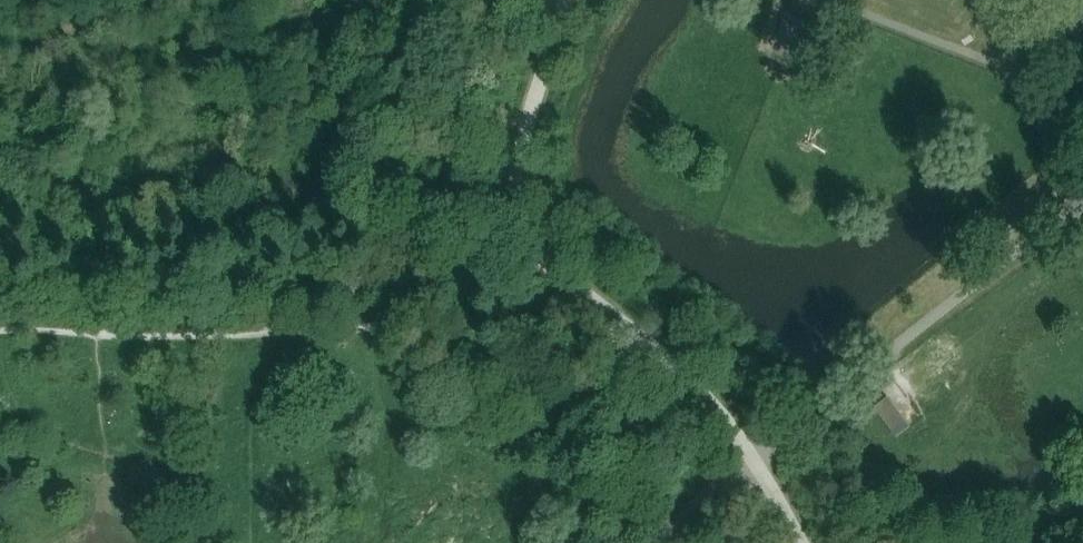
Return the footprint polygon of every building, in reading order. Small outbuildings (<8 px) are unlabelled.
[(802,47),(812,23),(786,13),(777,36),(802,47)] [(897,437),(910,427),(890,397),(874,408),(897,437)]
